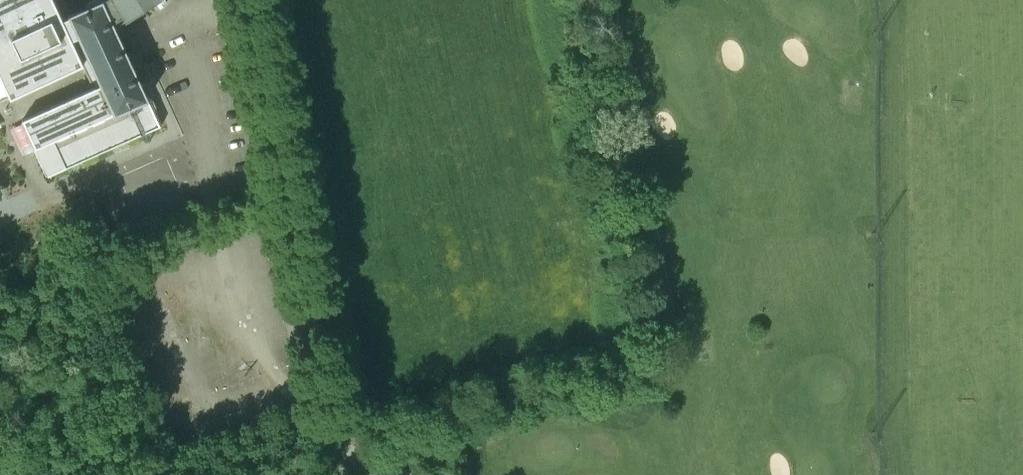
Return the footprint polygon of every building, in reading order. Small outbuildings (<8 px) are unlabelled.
[(74,47),(62,20),(52,0),(0,0),(0,74),(11,97),(82,64),(74,47)] [(86,4),(88,8),(69,15),(70,17),(62,20),(74,47),(82,64),(92,89),(22,119),(49,176),(50,175),(51,174),(65,167),(65,168),(66,167),(67,168),(68,167),(69,166),(68,165),(80,160),(80,161),(81,161),(81,162),(83,161),(82,160),(83,160),(83,159),(95,154),(96,154),(97,155),(98,154),(98,153),(99,153),(98,152),(111,147),(112,147),(112,148),(114,147),(114,146),(128,140),(128,141),(130,140),(129,139),(143,133),(144,134),(145,133),(145,132),(159,126),(160,127),(161,126),(161,125),(161,124),(160,124),(154,112),(155,111),(154,110),(148,98),(149,98),(148,97),(147,97),(142,84),(142,83),(141,83),(135,70),(136,70),(136,69),(135,69),(129,56),(130,56),(129,55),(128,55),(122,42),(123,42),(123,41),(122,41),(116,29),(117,28),(116,27),(115,27),(113,21),(123,15),(126,20),(157,0),(95,0),(86,4)]
